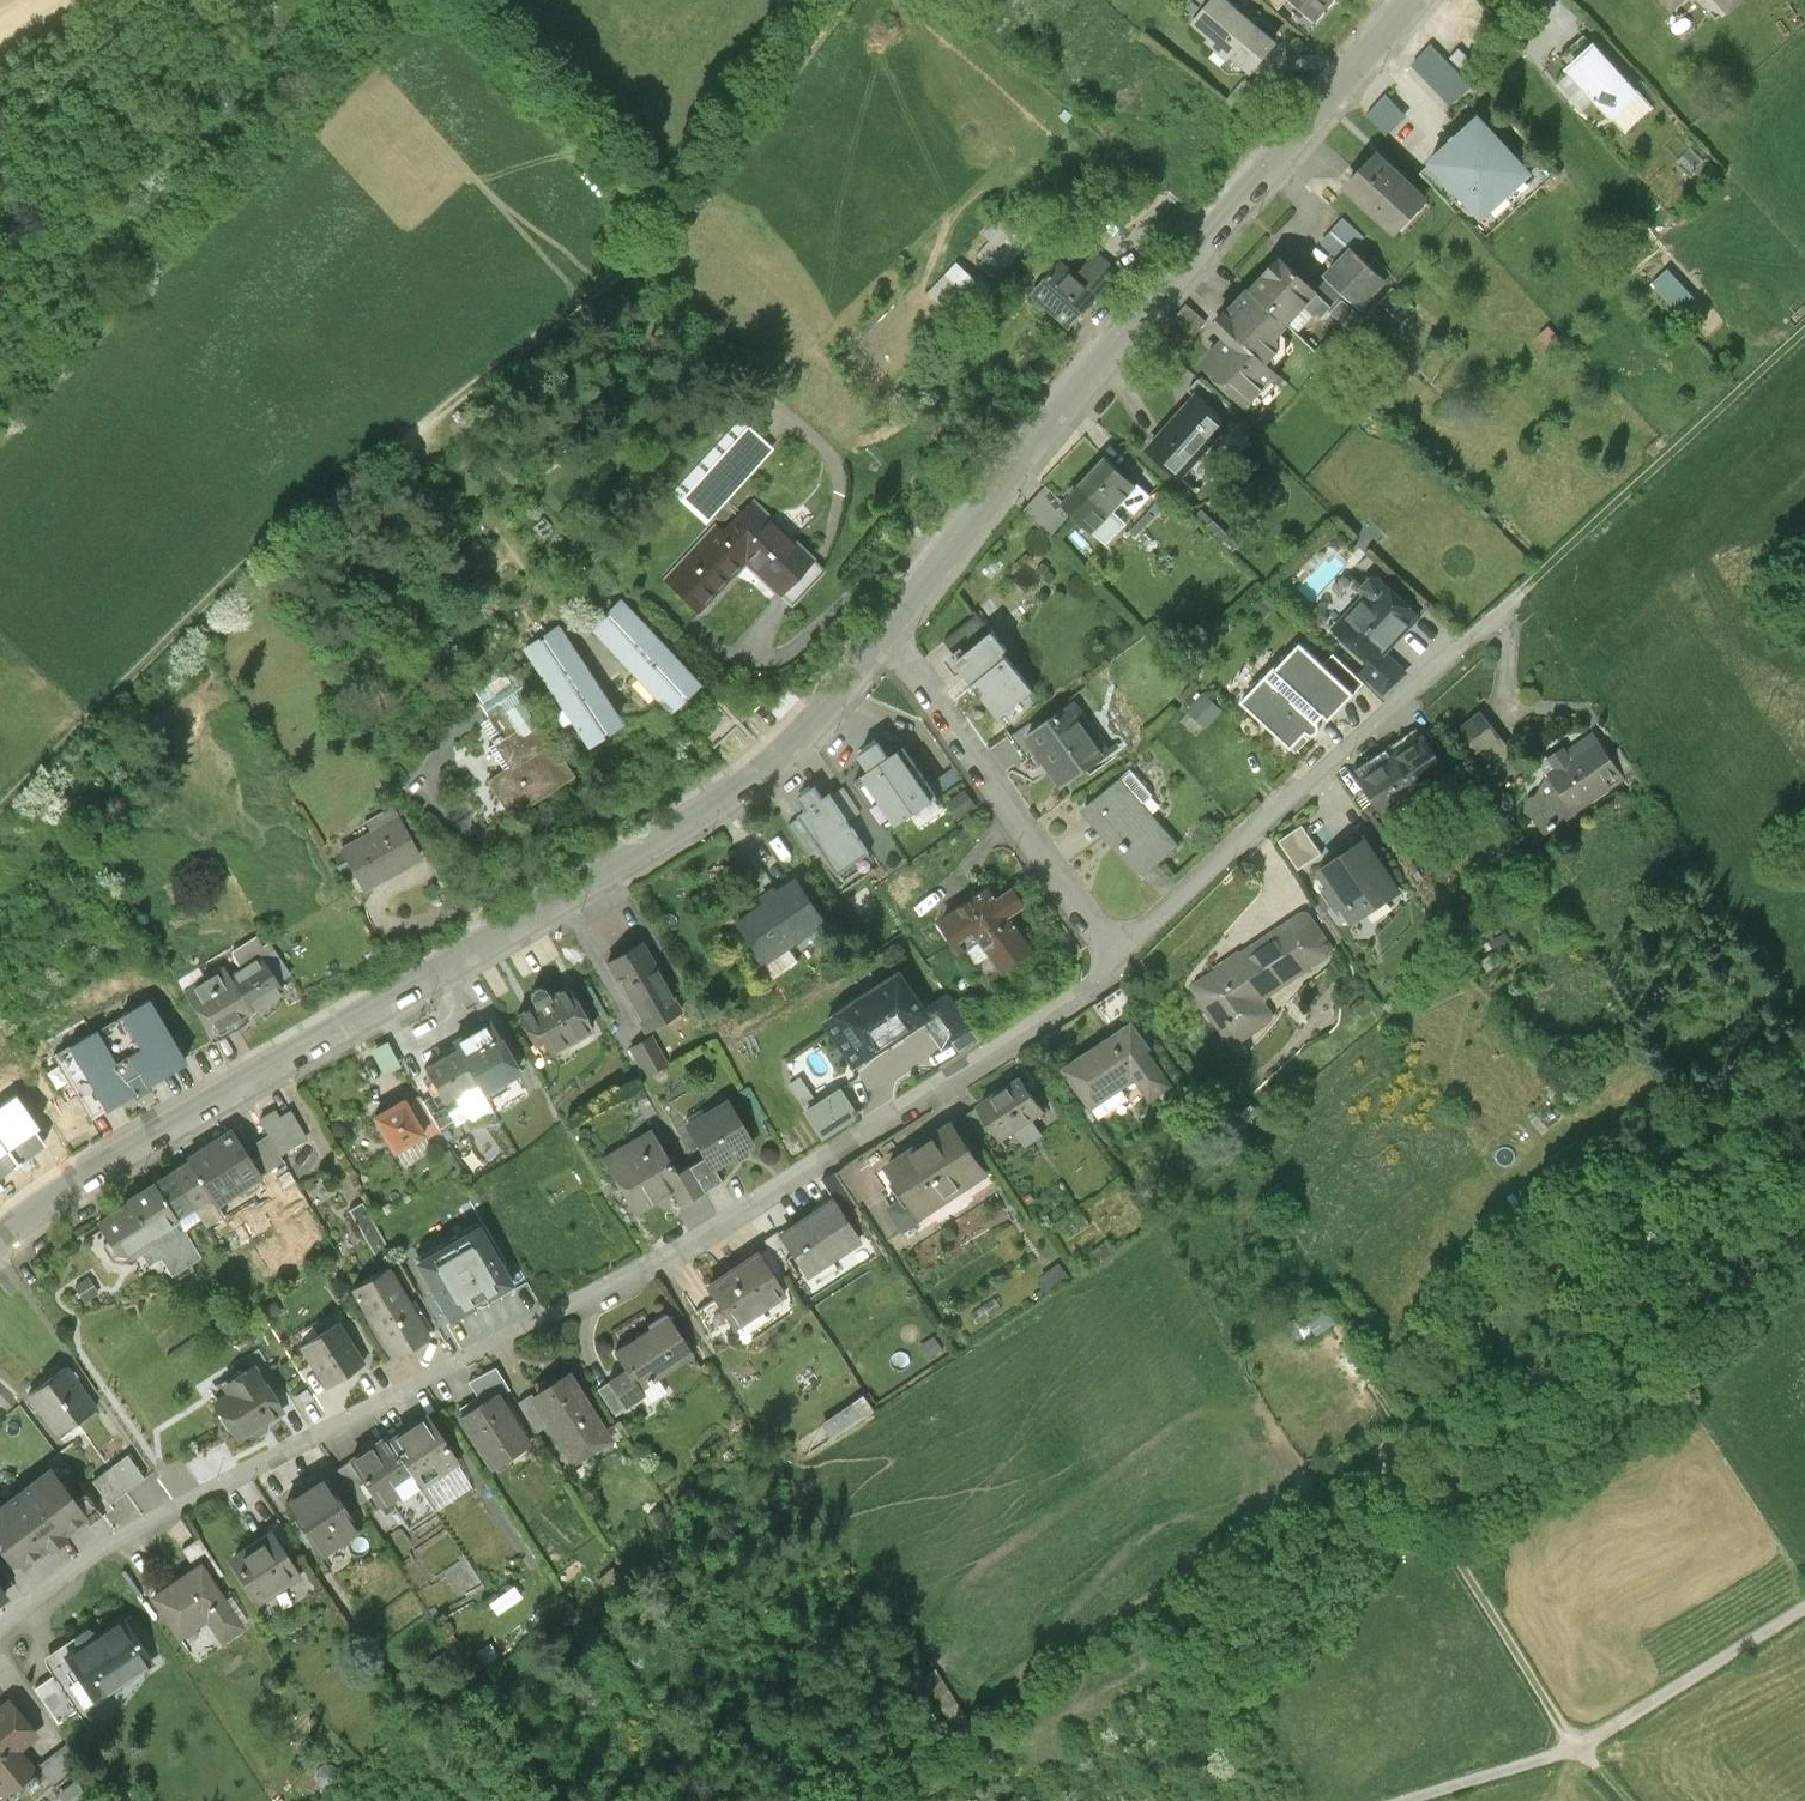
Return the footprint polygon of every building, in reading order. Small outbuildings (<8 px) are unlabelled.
[(1279,36),(1234,0),(1213,0),(1192,26),(1250,73),(1279,36)] [(1318,19),(1335,0),(1296,0),(1318,19)] [(1439,45),(1422,61),(1456,97),(1473,81),(1439,45)] [(1636,91),(1595,47),(1570,70),(1611,115),(1636,91)] [(1252,117),(1271,94),(1260,85),(1249,76),(1230,99),(1252,117)] [(1388,97),(1374,111),(1396,134),(1410,120),(1388,97)] [(1535,174),(1481,118),(1432,164),(1428,167),(1482,224),(1535,174)] [(1432,196),(1382,150),(1356,179),(1348,187),(1397,233),(1432,196)] [(980,254),(1003,273),(1033,236),(1001,210),(982,234),(990,241),(980,254)] [(1355,247),(1364,237),(1343,217),(1320,242),(1337,258),(1350,243),(1355,247)] [(1355,247),(1350,243),(1337,258),(1324,272),(1329,277),(1347,296),(1361,308),(1388,280),(1355,247)] [(1320,288),(1282,252),(1251,285),(1289,320),(1304,304),(1320,288)] [(1658,259),(1644,268),(1669,300),(1682,290),(1658,259)] [(1026,293),(1068,329),(1095,297),(1054,261),(1026,293)] [(964,293),(945,275),(931,290),(950,308),(964,293)] [(1323,284),(1320,288),(1334,302),(1338,306),(1347,296),(1329,277),(1323,284)] [(1289,320),(1251,285),(1213,323),(1225,334),(1201,359),(1248,405),(1271,380),(1272,371),(1267,365),(1279,352),(1279,342),(1274,337),(1289,320)] [(1320,288),(1304,304),(1319,318),(1334,302),(1320,288)] [(1353,328),(1367,314),(1361,308),(1353,301),(1347,296),(1338,306),(1334,310),(1353,328)] [(1554,348),(1543,335),(1538,339),(1548,353),(1554,348)] [(1195,393),(1149,447),(1176,469),(1199,442),(1203,445),(1225,419),(1195,393)] [(681,498),(705,521),(772,452),(747,428),(681,498)] [(1135,486),(1106,459),(1063,505),(1074,515),(1093,531),(1120,502),(1133,514),(1149,496),(1136,484),(1135,486)] [(1063,505),(1045,487),(1023,511),(1052,538),(1074,515),(1063,505)] [(810,556),(751,500),(722,531),(715,525),(665,577),(698,609),(731,574),(717,560),(730,546),(777,592),(810,556)] [(810,556),(777,592),(788,603),(822,567),(810,556)] [(1367,598),(1336,630),(1369,661),(1374,666),(1388,652),(1421,617),(1381,579),(1372,579),(1365,587),(1365,596),(1367,598)] [(659,640),(621,598),(592,626),(630,666),(659,640)] [(948,639),(962,656),(991,632),(977,615),(948,639)] [(557,623),(524,645),(556,692),(588,670),(557,623)] [(962,656),(958,658),(1001,714),(1033,689),(1004,651),(1008,648),(994,630),(991,632),(962,656)] [(697,681),(659,640),(630,666),(668,708),(697,681)] [(1323,664),(1300,642),(1242,702),(1297,752),(1309,739),(1305,735),(1307,733),(1310,735),(1314,735),(1318,733),(1320,731),(1321,728),(1320,724),(1318,722),(1325,715),(1329,719),(1365,684),(1333,654),(1323,664)] [(1409,671),(1388,652),(1374,666),(1369,661),(1359,671),(1385,696),(1409,671)] [(620,718),(588,670),(556,692),(587,739),(620,718)] [(1221,708),(1204,692),(1188,710),(1206,725),(1221,708)] [(570,772),(518,695),(488,715),(499,733),(490,738),(493,742),(488,745),(503,769),(487,779),(509,813),(570,772)] [(1076,701),(1028,734),(1064,784),(1111,751),(1076,701)] [(1513,752),(1480,711),(1459,728),(1493,768),(1513,752)] [(1550,757),(1548,756),(1545,760),(1545,766),(1546,771),(1548,775),(1550,777),(1538,797),(1533,797),(1528,803),(1528,810),(1535,818),(1545,834),(1576,813),(1575,811),(1624,778),(1595,735),(1568,752),(1564,747),(1550,757)] [(1424,740),(1393,760),(1415,793),(1426,809),(1457,788),(1424,740)] [(904,747),(854,781),(888,830),(937,796),(904,747)] [(1415,793),(1393,760),(1365,780),(1378,799),(1387,813),(1415,793)] [(1154,795),(1132,769),(1084,809),(1140,876),(1178,845),(1144,803),(1154,795)] [(978,807),(965,789),(947,802),(960,819),(978,807)] [(840,790),(831,797),(847,820),(857,813),(840,790)] [(847,820),(831,797),(823,803),(814,791),(800,801),(809,812),(800,819),(802,820),(821,847),(840,874),(870,852),(847,820)] [(1387,813),(1378,799),(1365,807),(1379,828),(1392,820),(1387,813)] [(425,855),(396,805),(364,823),(370,832),(340,848),(364,890),(425,855)] [(802,820),(791,827),(810,854),(821,847),(802,820)] [(1322,854),(1302,824),(1280,838),(1300,868),(1322,854)] [(1398,887),(1367,841),(1324,869),(1336,887),(1331,890),(1341,904),(1345,901),(1355,915),(1398,887)] [(797,882),(738,922),(765,962),(787,946),(824,921),(797,882)] [(991,883),(942,918),(960,943),(977,932),(1001,966),(1032,944),(1010,913),(1026,902),(1014,885),(1000,895),(991,883)] [(1300,913),(1199,981),(1196,986),(1197,992),(1229,1039),(1233,1043),(1238,1043),(1269,1023),(1271,1020),(1270,1016),(1264,1007),(1263,1001),(1266,996),(1328,956),(1331,951),(1331,947),(1310,915),(1305,912),(1300,913)] [(257,937),(232,952),(242,969),(231,977),(253,1011),(284,991),(278,982),(290,974),(272,943),(264,948),(257,937)] [(680,1011),(640,942),(607,961),(647,1030),(680,1011)] [(787,946),(765,962),(774,974),(796,958),(787,946)] [(231,977),(225,969),(185,994),(211,1037),(253,1011),(231,977)] [(925,1007),(901,971),(828,1019),(858,1066),(926,1022),(932,1019),(925,1007)] [(568,985),(551,996),(546,988),(542,986),(539,986),(537,986),(535,987),(533,989),(532,991),(531,993),(532,998),(536,1005),(519,1016),(534,1040),(541,1036),(551,1053),(594,1027),(568,985)] [(948,991),(925,1007),(932,1019),(926,1022),(943,1048),(954,1041),(960,1050),(979,1037),(948,991)] [(149,1000),(55,1055),(92,1119),(134,1095),(137,1099),(153,1090),(151,1085),(187,1064),(149,1000)] [(527,1068),(499,1021),(456,1046),(458,1051),(478,1084),(483,1093),(527,1068)] [(1152,1050),(1133,1022),(1064,1068),(1091,1109),(1135,1080),(1149,1101),(1171,1087),(1148,1052),(1152,1050)] [(652,1036),(632,1047),(647,1075),(667,1064),(652,1036)] [(458,1051),(426,1070),(448,1108),(454,1105),(451,1100),(478,1084),(458,1051)] [(1023,1079),(980,1106),(1002,1138),(1043,1112),(1023,1079)] [(13,1082),(0,1090),(0,1139),(19,1166),(47,1147),(36,1131),(40,1128),(18,1097),(22,1094),(13,1082)] [(859,1116),(842,1090),(808,1113),(824,1138),(859,1116)] [(426,1136),(405,1100),(375,1118),(396,1153),(426,1136)] [(728,1102),(689,1125),(708,1158),(714,1168),(753,1145),(728,1102)] [(260,1123),(269,1139),(281,1159),(311,1141),(293,1111),(280,1118),(278,1113),(260,1123)] [(953,1125),(888,1167),(907,1195),(921,1218),(986,1175),(953,1125)] [(679,1176),(653,1131),(604,1159),(636,1214),(673,1192),(667,1183),(679,1176)] [(233,1134),(190,1161),(192,1164),(203,1181),(202,1181),(212,1198),(211,1199),(217,1208),(262,1179),(246,1154),(233,1134)] [(0,1139),(0,1179),(19,1166),(0,1139)] [(269,1139),(246,1154),(262,1179),(285,1164),(281,1159),(269,1139)] [(714,1168),(708,1158),(691,1168),(706,1193),(723,1183),(714,1168)] [(203,1181),(192,1164),(174,1176),(195,1209),(208,1229),(224,1219),(217,1208),(211,1199),(212,1198),(202,1181),(203,1181)] [(706,1193),(691,1168),(679,1176),(667,1183),(673,1192),(683,1207),(706,1193)] [(195,1209),(174,1176),(156,1186),(178,1219),(195,1209)] [(156,1186),(128,1204),(131,1208),(100,1227),(117,1255),(134,1258),(142,1254),(159,1243),(156,1237),(179,1223),(178,1219),(156,1186)] [(921,1218),(907,1195),(888,1207),(903,1230),(921,1218)] [(834,1200),(779,1235),(808,1279),(839,1259),(837,1256),(861,1241),(834,1200)] [(159,1243),(142,1254),(151,1268),(161,1261),(171,1277),(201,1257),(179,1223),(156,1237),(159,1243)] [(479,1223),(413,1262),(450,1325),(477,1310),(475,1305),(486,1298),(489,1304),(517,1288),(479,1223)] [(758,1257),(710,1288),(718,1300),(735,1326),(737,1329),(785,1297),(758,1257)] [(430,1338),(394,1276),(359,1297),(396,1358),(430,1338)] [(735,1326),(718,1300),(698,1313),(716,1339),(735,1326)] [(668,1317),(615,1352),(627,1371),(611,1381),(613,1384),(629,1408),(645,1398),(642,1393),(695,1359),(668,1317)] [(339,1324),(303,1347),(328,1387),(364,1363),(339,1324)] [(296,1372),(289,1361),(278,1368),(281,1372),(283,1371),(287,1377),(296,1372)] [(96,1409),(67,1368),(49,1381),(78,1422),(96,1409)] [(253,1368),(245,1373),(243,1371),(222,1384),(229,1395),(216,1404),(220,1410),(220,1416),(229,1431),(234,1432),(238,1439),(245,1434),(261,1436),(268,1431),(270,1420),(282,1413),(253,1368)] [(571,1375),(533,1399),(550,1426),(575,1465),(614,1440),(571,1375)] [(78,1422),(49,1381),(30,1395),(34,1402),(30,1405),(34,1411),(39,1408),(59,1436),(78,1422)] [(629,1408),(613,1384),(602,1391),(618,1415),(629,1408)] [(307,1390),(297,1396),(303,1404),(312,1398),(307,1390)] [(817,1422),(829,1440),(873,1409),(861,1391),(817,1422)] [(550,1426),(533,1399),(532,1398),(521,1405),(539,1433),(550,1426)] [(501,1401),(487,1410),(484,1405),(461,1420),(493,1470),(530,1447),(501,1401)] [(458,1465),(428,1417),(393,1439),(424,1486),(458,1465)] [(393,1439),(356,1462),(357,1464),(376,1495),(389,1514),(398,1508),(412,1530),(440,1512),(424,1486),(393,1439)] [(150,1478),(131,1451),(110,1465),(129,1493),(150,1478)] [(357,1464),(341,1474),(360,1504),(376,1495),(357,1464)] [(129,1493),(110,1465),(89,1480),(109,1507),(129,1493)] [(0,1509),(0,1531),(8,1542),(2,1546),(12,1560),(19,1561),(21,1560),(25,1565),(50,1547),(53,1550),(65,1541),(62,1538),(87,1519),(51,1471),(0,1509)] [(339,1471),(328,1479),(351,1514),(362,1507),(360,1504),(341,1474),(339,1471)] [(328,1479),(288,1504),(322,1556),(362,1530),(351,1514),(328,1479)] [(272,1533),(232,1559),(261,1603),(301,1577),(272,1533)] [(191,1554),(200,1569),(202,1568),(208,1578),(220,1570),(200,1538),(182,1549),(187,1557),(191,1554)] [(200,1569),(155,1598),(181,1638),(210,1619),(225,1642),(242,1631),(208,1578),(202,1568),(200,1569)] [(131,1643),(118,1622),(68,1656),(84,1680),(72,1688),(87,1711),(155,1665),(138,1639),(131,1643)] [(11,1798),(39,1776),(19,1752),(38,1737),(11,1704),(0,1712),(0,1784),(11,1798)]
